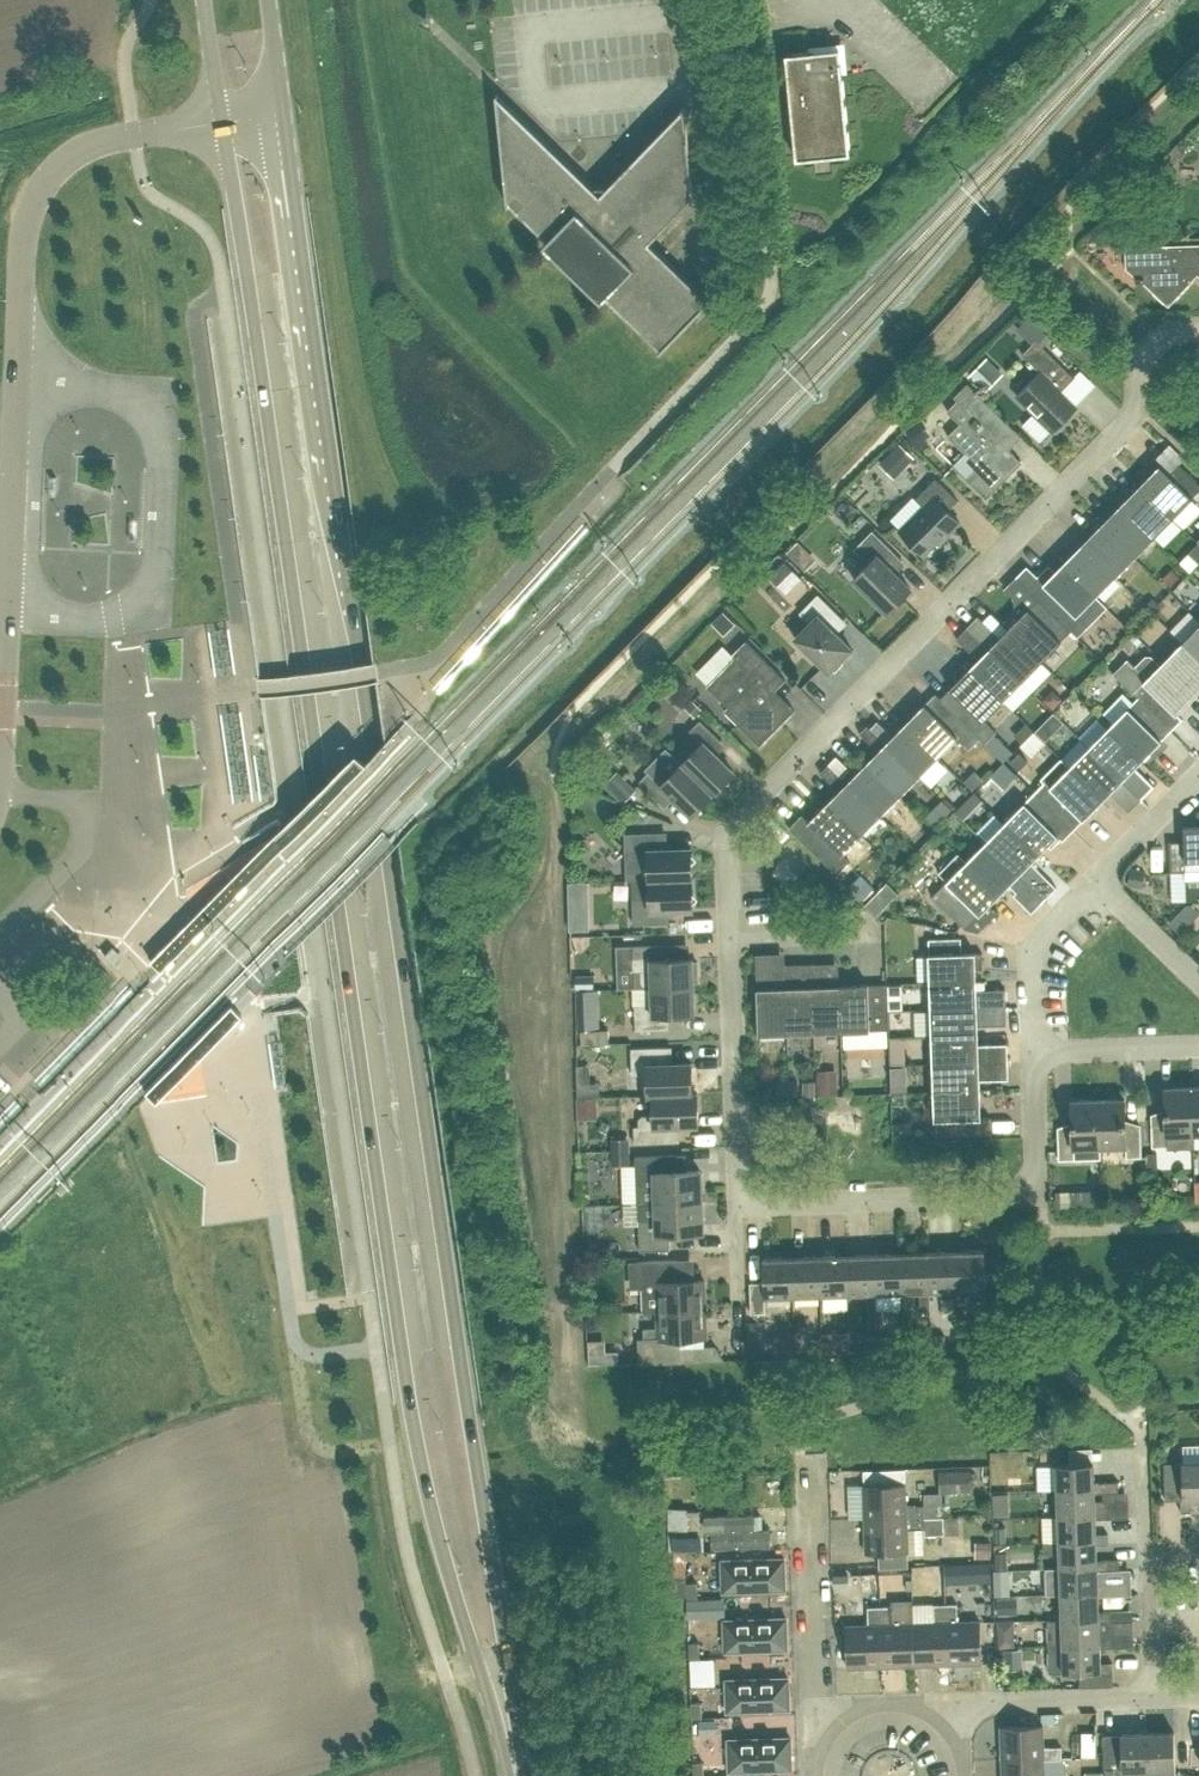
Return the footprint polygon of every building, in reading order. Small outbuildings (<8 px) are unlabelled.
[(814,51),(787,53),(797,159),(851,153),(842,62),(841,62),(840,48),(814,51)] [(607,188),(605,186),(596,186),(594,188),(499,95),(499,93),(497,93),(508,204),(510,204),(510,202),(548,239),(544,243),(602,300),(607,296),(661,348),(659,350),(660,351),(712,298),(710,297),(709,299),(650,242),(692,198),(692,201),(694,200),(685,106),(683,106),(683,109),(607,188)] [(1125,246),(1126,268),(1137,268),(1137,276),(1136,276),(1136,281),(1143,281),(1169,305),(1198,274),(1198,275),(1198,243),(1125,246)] [(1076,406),(1053,384),(1067,370),(1036,340),(1022,354),(1040,371),(1017,394),(1053,430),(1076,406)] [(977,387),(1000,368),(983,347),(959,366),(977,387)] [(1009,423),(978,392),(967,382),(954,396),(957,400),(947,410),(960,423),(948,435),(965,452),(953,465),(987,498),(1022,461),(996,436),(1009,423)] [(1193,497),(1198,490),(1198,482),(1180,463),(1169,474),(1160,464),(1140,485),(1173,517),(1193,497)] [(925,508),(903,531),(893,521),(892,522),(924,554),(957,521),(959,523),(960,522),(948,510),(958,500),(936,477),(916,498),(925,508)] [(1120,504),(1154,537),(1173,517),(1140,485),(1120,504)] [(1135,556),(1154,537),(1120,504),(1101,523),(1135,556)] [(1082,543),(1116,576),(1135,556),(1101,523),(1082,543)] [(869,563),(854,578),(888,611),(911,588),(892,569),(902,559),(873,530),(855,549),(869,563)] [(1063,562),(1097,595),(1116,576),(1082,543),(1063,562)] [(787,593),(802,578),(794,571),(785,562),(771,576),(780,585),(787,593)] [(1071,630),(1078,637),(1089,626),(1107,606),(1097,595),(1063,562),(1054,571),(1048,565),(1038,575),(1027,565),(1016,576),(1033,593),(1038,598),(1071,630)] [(795,637),(829,671),(852,647),(834,629),(844,619),(818,594),(800,612),(810,622),(795,637)] [(1062,641),(1061,640),(1071,630),(1038,598),(1028,608),(1008,628),(1042,661),(1062,641)] [(967,626),(1022,681),(1042,661),(1008,628),(1000,636),(978,615),(967,626)] [(1182,641),(1198,658),(1198,624),(1182,641)] [(967,626),(956,637),(978,659),(970,667),(1003,700),(1022,681),(967,626)] [(781,715),(791,705),(768,683),(779,672),(746,640),(732,654),(735,657),(707,685),(728,706),(725,710),(758,742),(766,734),(768,737),(778,727),(775,724),(783,716),(781,715)] [(1198,691),(1198,658),(1182,641),(1163,661),(1197,694),(1198,691)] [(1197,694),(1163,661),(1160,664),(1151,655),(1145,655),(1134,667),(1134,673),(1137,677),(1128,686),(1138,696),(1139,696),(1167,724),(1197,694)] [(997,731),(985,719),(1003,700),(970,667),(950,687),(950,688),(941,697),(936,692),(935,693),(980,737),(985,742),(997,731)] [(938,756),(958,736),(970,748),(980,737),(935,693),(925,703),(905,723),(938,756)] [(1139,696),(1138,696),(1108,727),(1142,760),(1172,729),(1167,724),(1139,696)] [(1064,722),(1054,713),(1036,731),(1046,741),(1064,722)] [(713,793),(734,771),(712,750),(722,740),(700,719),(690,729),(703,741),(682,763),(713,793)] [(893,735),(877,720),(870,727),(881,737),(886,742),(919,776),(938,756),(905,723),(893,735)] [(867,724),(860,731),(873,745),(881,737),(870,727),(867,724)] [(1142,760),(1108,727),(1089,746),(1142,798),(1155,786),(1135,766),(1142,760)] [(886,742),(867,762),(900,795),(919,776),(886,742)] [(1130,811),(1142,798),(1089,746),(1070,766),(1103,799),(1110,792),(1130,811)] [(692,814),(713,793),(682,763),(670,750),(639,781),(661,802),(670,793),(692,814)] [(828,764),(842,777),(850,769),(836,756),(828,764)] [(1042,777),(1045,780),(1035,791),(1073,829),(1084,819),(1103,799),(1070,766),(1062,758),(1042,777)] [(848,781),(881,814),(900,795),(867,762),(848,781)] [(833,786),(842,777),(828,764),(820,772),(833,786)] [(600,777),(612,793),(627,781),(614,765),(600,777)] [(862,834),(881,814),(848,781),(828,801),(862,834)] [(1035,791),(1025,801),(1005,822),(1038,854),(1049,844),(1051,847),(1061,837),(1063,839),(1073,829),(1035,791)] [(850,861),(842,854),(862,834),(828,801),(809,821),(802,814),(789,827),(837,874),(850,861)] [(1171,871),(1187,871),(1187,861),(1198,860),(1198,811),(1188,811),(1189,826),(1184,826),(1185,841),(1169,841),(1171,871)] [(1045,899),(1057,887),(1031,861),(1038,854),(1005,822),(986,841),(1019,874),(1045,899)] [(693,878),(692,848),(661,849),(661,832),(625,833),(626,862),(626,880),(632,880),(693,878)] [(1000,893),(1003,896),(1012,887),(1016,891),(1013,894),(1032,912),(1045,899),(1019,874),(986,841),(967,860),(1000,893)] [(789,846),(769,857),(780,876),(800,866),(789,846)] [(939,872),(947,880),(947,881),(933,896),(965,928),(979,931),(997,913),(989,904),(1000,893),(967,860),(958,853),(939,872)] [(861,874),(849,886),(863,900),(875,888),(861,874)] [(1186,878),(1187,900),(1198,899),(1198,877),(1186,878)] [(633,909),(634,923),(664,923),(663,909),(694,908),(693,878),(632,880),(633,909)] [(589,882),(570,883),(570,899),(589,899),(589,882)] [(977,980),(976,970),(983,970),(983,952),(976,952),(976,951),(962,952),(961,937),(929,938),(929,953),(930,982),(977,980)] [(638,987),(652,987),(694,985),(694,982),(699,982),(698,961),(693,961),(693,957),(662,958),(662,944),(633,945),(634,970),(637,970),(638,987)] [(921,998),(922,978),(909,977),(908,997),(921,998)] [(1006,988),(977,989),(977,980),(930,982),(931,1009),(978,1007),(1007,1006),(1006,988)] [(842,1031),(870,1030),(889,1029),(888,983),(869,984),(869,983),(840,984),(842,1031)] [(840,984),(813,985),(815,1032),(842,1031),(840,984)] [(652,987),(653,1004),(635,1004),(636,1030),(665,1029),(664,1014),(695,1013),(694,985),(652,987)] [(815,1032),(813,985),(786,986),(787,1033),(815,1032)] [(757,987),(759,1034),(787,1033),(786,986),(757,987)] [(1064,1002),(1043,1003),(1044,1014),(1065,1013),(1064,1002)] [(1007,1006),(978,1007),(931,1009),(932,1036),(979,1034),(978,1025),(1008,1024),(1007,1006)] [(600,1032),(599,1019),(573,1020),(574,1033),(600,1032)] [(882,1054),(898,1054),(898,1030),(882,1030),(882,1054)] [(933,1063),(1009,1060),(1008,1043),(979,1044),(979,1034),(932,1036),(933,1063)] [(693,1093),(693,1092),(692,1062),(664,1063),(663,1046),(631,1047),(632,1074),(647,1073),(648,1095),(653,1095),(653,1094),(693,1093)] [(934,1091),(981,1089),(980,1079),(1009,1078),(1009,1060),(933,1063),(934,1091)] [(908,1081),(891,1082),(891,1093),(908,1092),(908,1081)] [(1192,1086),(1165,1087),(1166,1114),(1151,1115),(1152,1146),(1168,1146),(1167,1135),(1194,1134),(1192,1086)] [(570,1088),(570,1108),(590,1108),(590,1088),(570,1088)] [(935,1119),(936,1135),(992,1133),(991,1116),(982,1117),(981,1089),(934,1091),(935,1119)] [(698,1092),(693,1092),(693,1093),(653,1094),(653,1095),(654,1115),(643,1115),(641,1117),(639,1119),(638,1122),(638,1125),(634,1126),(635,1143),(672,1141),(671,1125),(699,1124),(698,1092)] [(1126,1126),(1125,1098),(1098,1099),(1100,1147),(1126,1146),(1127,1157),(1142,1156),(1141,1125),(1126,1126)] [(1098,1099),(1072,1100),(1073,1127),(1058,1128),(1059,1159),(1074,1158),(1074,1147),(1100,1147),(1098,1099)] [(611,1150),(630,1149),(629,1137),(611,1138),(611,1150)] [(631,1164),(630,1149),(611,1150),(612,1165),(631,1164)] [(638,1203),(702,1200),(701,1169),(668,1170),(667,1155),(637,1156),(638,1203)] [(1072,1189),(1054,1189),(1054,1205),(1073,1205),(1072,1189)] [(702,1200),(638,1203),(640,1250),(670,1249),(670,1233),(703,1231),(702,1200)] [(985,1273),(984,1249),(956,1250),(957,1291),(985,1290),(986,1304),(1001,1304),(999,1273),(985,1273)] [(930,1292),(957,1291),(956,1250),(928,1251),(930,1292)] [(930,1311),(930,1292),(928,1251),(901,1252),(903,1293),(920,1293),(921,1311),(930,1311)] [(901,1252),(874,1253),(875,1294),(903,1293),(901,1252)] [(847,1254),(848,1295),(875,1294),(874,1253),(847,1254)] [(820,1255),(821,1296),(848,1295),(847,1254),(820,1255)] [(794,1297),(821,1296),(820,1255),(792,1256),(794,1297)] [(766,1312),(765,1298),(794,1297),(792,1256),(764,1257),(764,1281),(750,1282),(751,1313),(766,1312)] [(642,1261),(643,1311),(658,1310),(706,1308),(705,1279),(678,1280),(677,1259),(630,1260),(630,1262),(642,1261)] [(658,1310),(659,1327),(644,1328),(645,1338),(638,1338),(639,1363),(694,1361),(693,1350),(678,1346),(678,1339),(681,1339),(681,1338),(707,1337),(706,1308),(658,1310)] [(849,1332),(822,1333),(822,1339),(823,1339),(824,1352),(850,1351),(849,1332)] [(946,1347),(945,1334),(932,1335),(933,1348),(946,1347)] [(932,1335),(920,1335),(920,1348),(933,1348),(932,1335)] [(878,1350),(891,1349),(890,1336),(878,1337),(878,1350)] [(878,1337),(865,1337),(866,1350),(878,1350),(878,1337)] [(811,1339),(811,1352),(824,1352),(823,1339),(822,1339),(811,1339)] [(607,1349),(590,1350),(590,1362),(619,1361),(619,1349),(607,1349)] [(1191,1499),(1198,1499),(1198,1461),(1164,1462),(1165,1499),(1181,1499),(1181,1511),(1192,1511),(1191,1499)] [(1094,1462),(1056,1463),(1057,1490),(1095,1488),(1095,1492),(1119,1491),(1118,1480),(1094,1482),(1094,1462)] [(941,1492),(964,1491),(963,1470),(940,1471),(941,1492)] [(906,1483),(864,1484),(865,1518),(925,1516),(924,1504),(907,1505),(906,1483)] [(1095,1500),(1095,1492),(1095,1488),(1057,1490),(1058,1515),(1096,1514),(1096,1518),(1124,1517),(1124,1505),(1110,1505),(1103,1499),(1095,1500)] [(953,1504),(940,1504),(941,1516),(944,1516),(953,1516),(953,1504)] [(705,1509),(707,1547),(771,1544),(770,1526),(762,1526),(762,1507),(705,1509)] [(685,1510),(686,1535),(700,1535),(699,1510),(685,1510)] [(1097,1544),(1109,1543),(1108,1533),(1096,1533),(1096,1518),(1096,1514),(1058,1515),(1059,1541),(1097,1540),(1097,1544)] [(941,1516),(925,1517),(925,1516),(865,1518),(866,1552),(879,1552),(879,1566),(908,1565),(907,1551),(908,1551),(907,1529),(925,1528),(925,1534),(945,1534),(944,1516),(941,1516)] [(1097,1559),(1097,1544),(1097,1540),(1059,1541),(1043,1542),(1044,1554),(1060,1553),(1060,1567),(1097,1566),(1098,1569),(1110,1569),(1121,1568),(1120,1558),(1109,1558),(1097,1559)] [(678,1556),(679,1581),(692,1581),(691,1556),(678,1556)] [(785,1557),(722,1559),(723,1591),(786,1589),(785,1557)] [(936,1584),(956,1584),(956,1559),(936,1559),(936,1584)] [(1098,1585),(1098,1569),(1097,1566),(1060,1567),(1061,1593),(1098,1591),(1099,1595),(1123,1594),(1122,1584),(1098,1585)] [(848,1575),(834,1575),(835,1590),(849,1589),(848,1575)] [(688,1597),(698,1597),(697,1582),(688,1583),(688,1595),(688,1597)] [(1111,1620),(1111,1610),(1099,1610),(1099,1595),(1098,1591),(1061,1593),(1062,1619),(1099,1617),(1099,1621),(1111,1620)] [(927,1612),(927,1595),(905,1595),(905,1612),(927,1612)] [(915,1664),(948,1663),(946,1603),(934,1603),(934,1621),(913,1622),(915,1664)] [(948,1663),(982,1662),(980,1620),(958,1620),(957,1603),(946,1603),(948,1663)] [(868,1624),(846,1625),(848,1667),(882,1665),(880,1605),(868,1606),(868,1624)] [(891,1605),(880,1605),(882,1665),(915,1664),(913,1622),(892,1623),(891,1605)] [(787,1617),(724,1619),(725,1651),(788,1649),(787,1617)] [(1100,1647),(1112,1646),(1129,1646),(1129,1634),(1114,1634),(1106,1629),(1100,1629),(1099,1621),(1099,1617),(1062,1619),(1048,1619),(1049,1645),(1063,1644),(1100,1643),(1100,1647)] [(690,1655),(690,1657),(700,1657),(700,1642),(690,1643),(690,1655)] [(1101,1662),(1100,1647),(1100,1643),(1063,1644),(1049,1645),(1049,1671),(1101,1670),(1101,1673),(1113,1672),(1113,1662),(1101,1662)] [(1018,1667),(1018,1648),(1004,1649),(1005,1668),(1018,1667)] [(683,1677),(684,1702),(708,1701),(706,1675),(683,1677)] [(789,1677),(726,1679),(727,1711),(791,1709),(789,1677)] [(692,1717),(702,1716),(702,1702),(692,1702),(692,1717)] [(1037,1706),(1038,1720),(1054,1719),(1053,1705),(1037,1706)] [(700,1719),(700,1733),(713,1733),(713,1719),(700,1719)] [(1043,1724),(1001,1726),(1002,1760),(1044,1758),(1044,1759),(1062,1758),(1062,1745),(1044,1746),(1043,1724)] [(1097,1731),(1082,1731),(1082,1755),(1097,1755),(1097,1731)] [(1176,1768),(1175,1731),(1148,1732),(1149,1769),(1176,1768)] [(1121,1733),(1103,1734),(1105,1775),(1150,1775),(1149,1769),(1148,1732),(1121,1733)] [(792,1736),(728,1739),(729,1771),(793,1768),(792,1736)] [(1044,1759),(1044,1758),(1002,1760),(1003,1775),(1045,1775),(1044,1759)] [(694,1762),(694,1774),(695,1775),(704,1775),(704,1762),(694,1762)]
